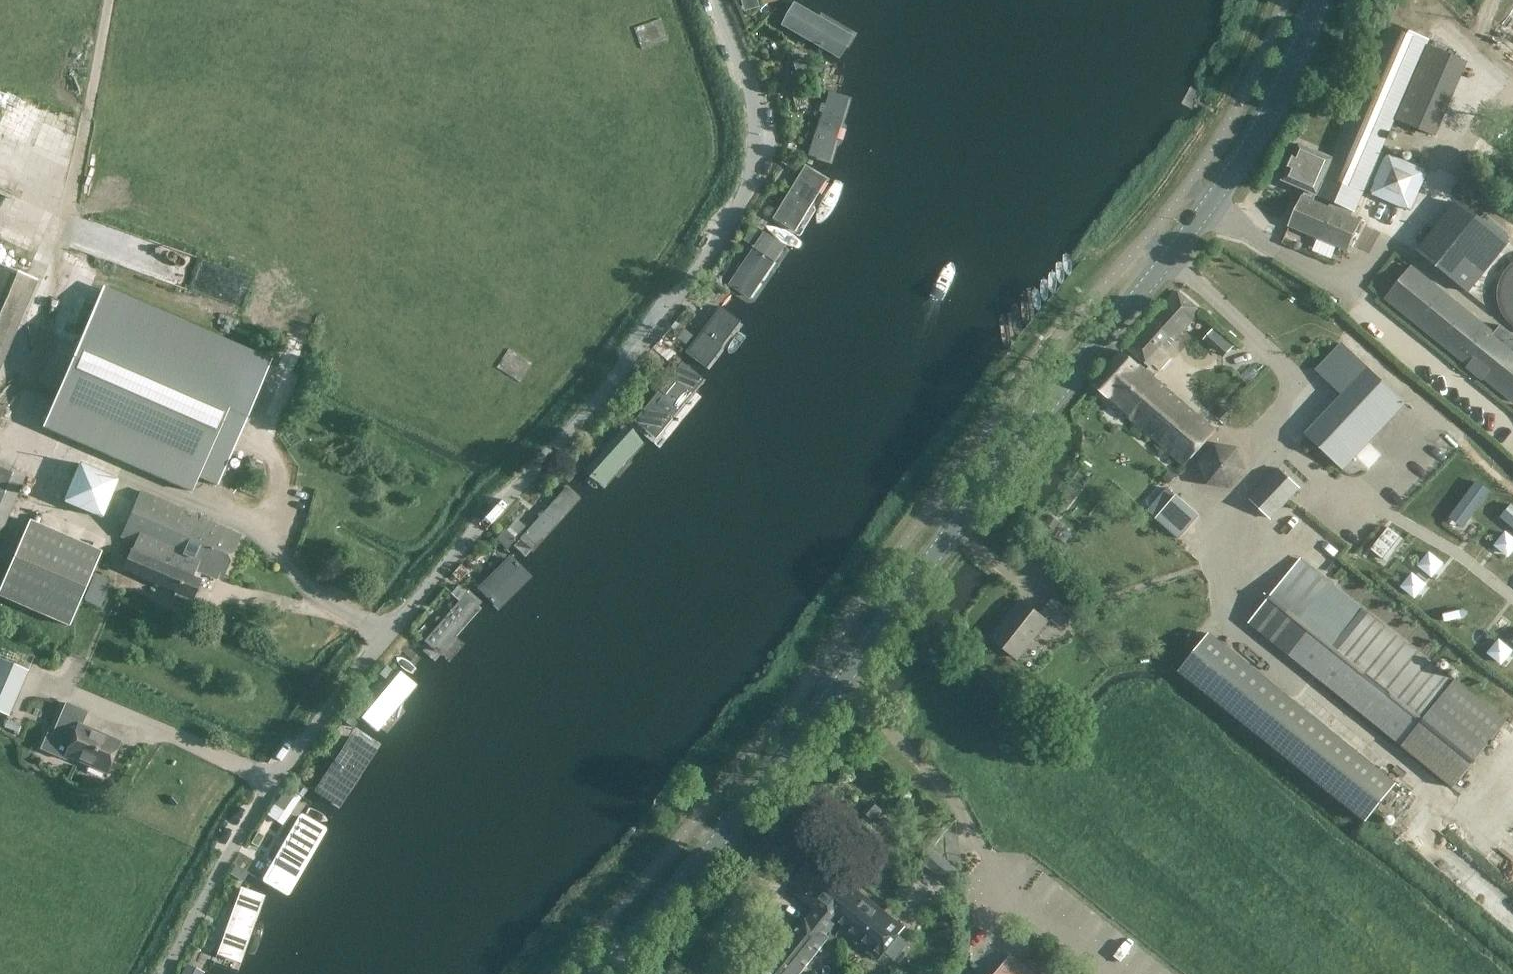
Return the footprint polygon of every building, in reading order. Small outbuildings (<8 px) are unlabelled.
[(854,35),(793,1),(779,24),(841,59),(854,35)] [(634,28),(641,48),(668,39),(661,18),(634,28)] [(1325,200),(1356,212),(1396,121),(1427,48),(1431,37),(1392,20),(1332,158),(1299,144),(1284,181),(1306,190),(1291,227),(1349,251),(1362,221),(1323,205),(1325,200)] [(1396,121),(1430,136),(1461,63),(1427,48),(1396,121)] [(852,97),(827,89),(807,155),(832,162),(852,97)] [(1428,172),(1393,157),(1377,194),(1412,209),(1428,172)] [(829,178),(806,164),(772,219),(795,234),(829,178)] [(1474,166),(1459,192),(1512,223),(1512,188),(1474,166)] [(1422,255),(1469,294),(1510,244),(1463,206),(1422,255)] [(791,249),(767,232),(728,289),(752,306),(791,249)] [(1510,267),(1506,275),(1503,283),(1503,290),(1504,298),(1506,304),(1509,310),(1512,315),(1512,263),(1510,267)] [(31,282),(0,268),(0,351),(31,282)] [(1412,268),(1387,298),(1512,402),(1512,337),(1500,326),(1493,334),(1412,268)] [(266,361),(101,288),(76,351),(45,426),(193,490),(199,475),(218,483),(266,361)] [(1149,367),(1147,369),(1147,370),(1155,378),(1173,357),(1165,351),(1201,311),(1179,291),(1127,348),(1149,367)] [(734,311),(720,301),(683,352),(698,362),(734,311)] [(669,360),(676,351),(664,341),(661,345),(660,353),(669,360)] [(1309,437),(1344,470),(1356,457),(1369,470),(1382,456),(1369,443),(1406,404),(1371,371),(1344,344),(1318,371),(1346,398),(1309,437)] [(519,379),(531,361),(507,346),(495,364),(519,379)] [(1124,352),(1092,387),(1184,466),(1216,431),(1155,378),(1147,370),(1147,369),(1141,364),(1140,366),(1124,352)] [(700,372),(683,358),(635,418),(653,432),(700,372)] [(642,444),(624,427),(584,470),(603,487),(642,444)] [(1238,448),(1214,445),(1198,463),(1204,486),(1230,489),(1246,471),(1238,448)] [(1317,472),(1295,452),(1251,500),(1272,519),(1317,472)] [(118,479),(81,463),(66,501),(103,516),(118,479)] [(0,468),(0,535),(24,478),(0,468)] [(580,499),(565,486),(519,537),(534,551),(580,499)] [(241,535),(142,492),(123,536),(136,542),(124,569),(176,592),(172,601),(188,608),(192,599),(193,599),(202,579),(194,576),(197,569),(221,579),(241,535)] [(1200,514),(1177,495),(1157,519),(1180,539),(1200,514)] [(60,626),(93,553),(24,521),(0,573),(0,599),(60,626)] [(520,569),(507,556),(476,588),(489,600),(520,569)] [(1301,558),(1248,623),(1454,789),(1507,724),(1301,558)] [(112,580),(98,574),(86,601),(101,607),(112,580)] [(484,604),(469,591),(422,643),(437,656),(484,604)] [(1048,622),(1022,600),(992,638),(1018,659),(1048,622)] [(1044,612),(1063,627),(1073,615),(1054,600),(1044,612)] [(1366,822),(1396,784),(1209,633),(1179,671),(1366,822)] [(0,658),(0,711),(14,717),(34,673),(0,658)] [(419,685),(400,670),(361,717),(379,733),(419,685)] [(68,754),(106,771),(118,742),(81,726),(87,711),(67,703),(52,736),(48,734),(41,748),(66,759),(68,754)] [(381,746),(356,727),(308,790),(333,809),(381,746)] [(295,795),(286,789),(276,804),(284,810),(295,795)] [(315,825),(301,816),(262,878),(276,887),(315,825)] [(264,852),(250,843),(248,847),(262,856),(264,852)] [(277,853),(271,849),(265,859),(271,862),(277,853)] [(904,928),(860,892),(842,878),(846,873),(820,851),(795,883),(802,888),(798,894),(816,908),(836,924),(879,959),(904,928)] [(268,894),(241,885),(217,953),(244,962),(268,894)] [(836,924),(816,908),(808,919),(807,918),(777,955),(779,957),(775,962),(772,959),(760,973),(796,973),(798,972),(800,973),(801,973),(830,937),(827,935),(836,924)]
